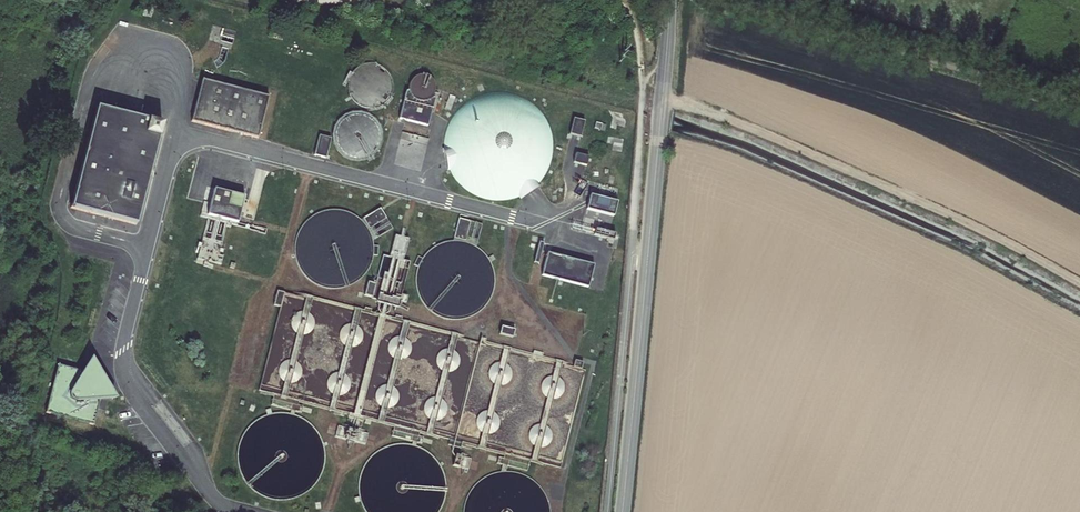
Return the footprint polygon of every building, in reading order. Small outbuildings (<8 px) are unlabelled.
[(400,120),(428,125),(437,79),(409,74),(400,120)] [(202,79),(191,121),(258,139),(269,97),(202,79)] [(97,103),(70,204),(135,222),(163,121),(97,103)] [(573,118),(570,133),(581,135),(584,120),(573,118)] [(325,144),(320,164),(332,166),(337,146),(325,144)] [(586,163),(587,156),(575,154),(574,162),(586,163)] [(215,187),(208,214),(239,221),(245,195),(215,187)] [(590,194),(585,215),(610,221),(616,200),(590,194)] [(589,285),(593,262),(546,254),(542,277),(589,285)] [(60,364),(47,412),(95,425),(102,399),(115,399),(92,359),(85,370),(60,364)]
